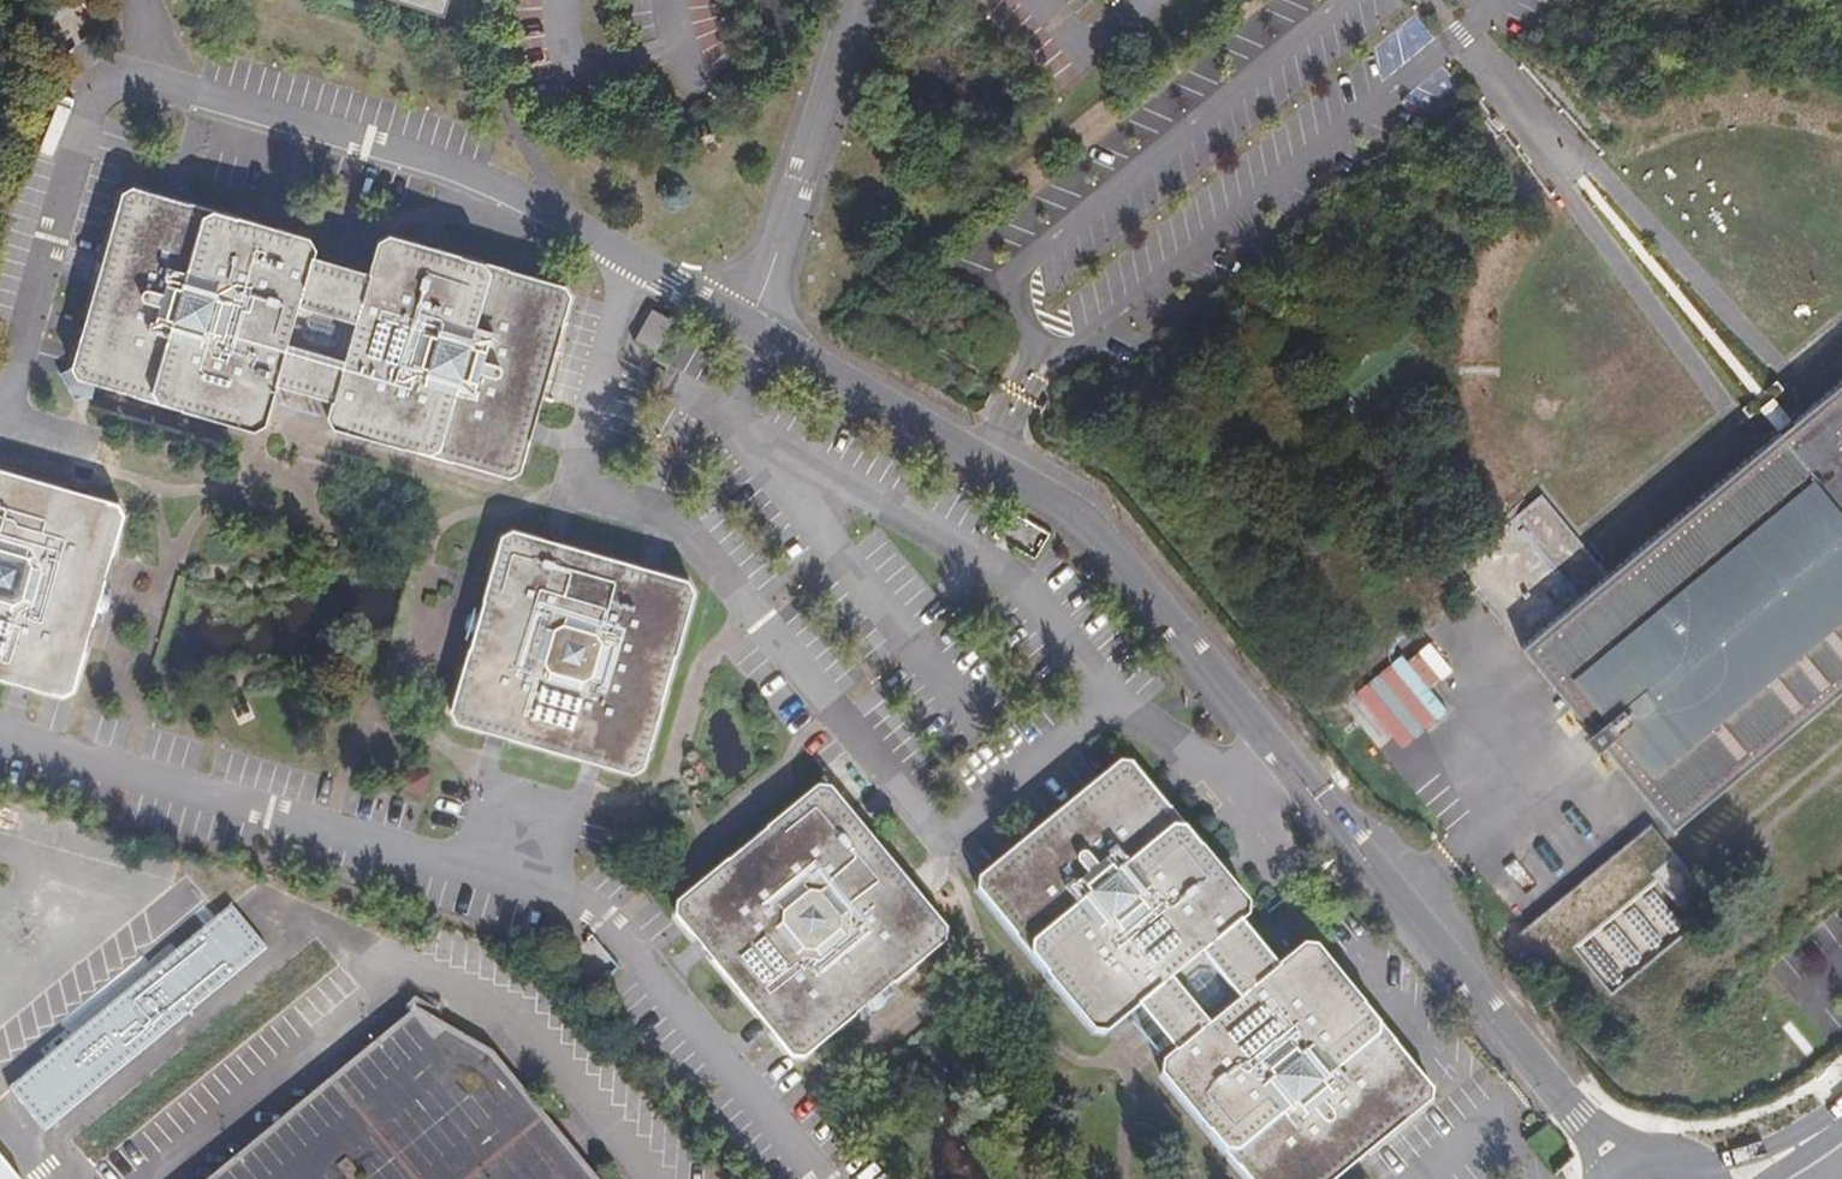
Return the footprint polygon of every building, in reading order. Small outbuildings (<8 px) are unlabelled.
[(442,19),(448,0),(382,0),(442,19)] [(523,471),(569,301),(562,286),(388,237),(374,245),(367,274),(313,258),(315,251),(310,242),(135,193),(119,202),(76,363),(66,374),(77,396),(97,395),(103,389),(253,434),(267,426),(276,388),(331,404),(328,416),(335,432),(506,481),(523,471)] [(670,317),(651,308),(636,340),(655,349),(670,317)] [(1785,422),(1605,575),(1537,496),(1452,567),(1672,830),(1841,688),(1841,373),(1785,422)] [(62,702),(78,693),(125,521),(120,510),(0,475),(0,684),(62,702)] [(513,535),(500,542),(454,711),(461,729),(630,774),(648,766),(692,593),(684,577),(513,535)] [(1446,673),(1423,642),(1360,691),(1402,745),(1448,709),(1429,686),(1446,673)] [(1250,903),(1132,763),(1118,763),(982,875),(981,893),(1094,1029),(1112,1030),(1140,1006),(1178,1051),(1167,1061),(1167,1076),(1251,1178),(1336,1178),(1430,1100),(1432,1081),(1319,946),(1305,945),(1281,965),(1243,920),(1250,915),(1250,903)] [(680,900),(679,917),(795,1056),(811,1058),(945,943),(946,924),(832,789),(818,788),(680,900)] [(1651,828),(1518,939),(1544,970),(1654,879),(1678,908),(1701,888),(1651,828)]
